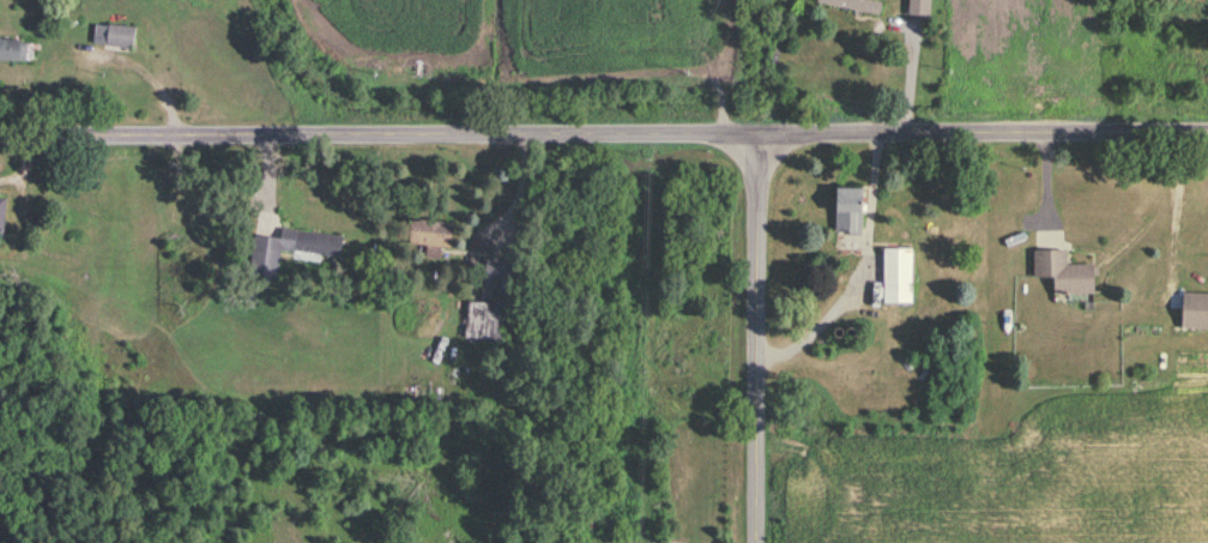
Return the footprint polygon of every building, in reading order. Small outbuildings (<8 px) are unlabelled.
[(870,0),(818,0),(817,6),(880,17),(883,2),(870,0)] [(135,27),(94,27),(94,48),(135,48),(135,27)] [(27,63),(27,42),(0,42),(0,63),(27,63)] [(864,190),(837,190),(837,237),(864,237),(864,190)] [(187,221),(215,222),(215,210),(187,210),(187,221)] [(180,215),(170,215),(170,235),(180,235),(180,215)] [(410,246),(427,247),(426,259),(442,260),(443,250),(452,250),(454,224),(412,221),(410,246)] [(251,278),(279,280),(281,254),(343,260),(345,238),(282,232),(282,240),(255,238),(251,278)] [(884,305),(913,305),(913,250),(884,250),(884,305)] [(1067,252),(1035,252),(1035,279),(1056,279),(1056,296),(1095,296),(1095,267),(1067,267),(1067,252)] [(467,341),(506,344),(512,262),(487,260),(484,304),(469,303),(467,341)] [(1207,331),(1207,295),(1184,294),(1182,330),(1207,331)]
